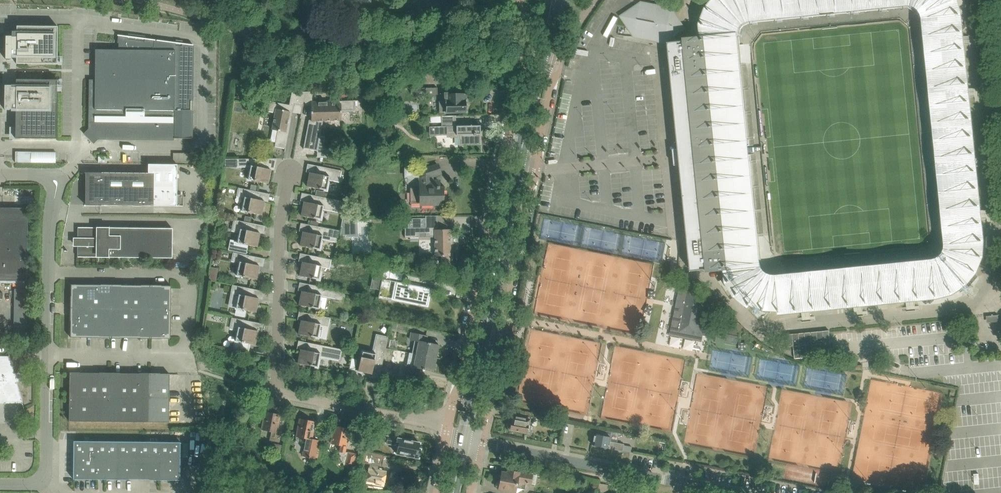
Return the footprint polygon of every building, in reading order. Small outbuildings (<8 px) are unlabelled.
[(710,10),(709,10),(705,19),(704,23),(703,25),(704,25),(703,34),(704,39),(727,37),(738,36),(738,34),(738,33),(738,32),(738,31),(738,30),(738,28),(739,27),(739,26),(740,25),(741,24),(742,23),(743,22),(745,21),(746,20),(747,20),(748,20),(749,19),(750,19),(820,12),(819,3),(819,0),(718,0),(710,10)] [(761,264),(743,265),(742,266),(734,266),(736,278),(731,280),(731,281),(729,282),(749,304),(750,304),(750,303),(757,291),(757,290),(758,290),(759,289),(762,283),(794,281),(795,292),(795,293),(796,293),(796,294),(795,294),(797,308),(797,309),(938,297),(953,293),(962,286),(969,280),(976,272),(978,268),(983,257),(984,252),(980,201),(957,0),(819,0),(819,3),(820,12),(907,3),(915,4),(919,8),(921,14),(944,237),(944,250),(939,255),(933,258),(796,271),(790,272),(772,273),(769,272),(764,270),(761,264)] [(641,2),(638,4),(620,16),(634,37),(643,30),(650,39),(659,33),(665,43),(686,29),(672,8),(662,14),(656,5),(647,11),(641,2)] [(17,26),(17,34),(17,37),(12,37),(6,36),(6,59),(11,59),(11,58),(16,58),(16,64),(57,64),(58,27),(17,26)] [(119,43),(119,50),(95,50),(95,81),(91,81),(91,111),(174,112),(191,112),(191,111),(191,101),(192,45),(193,45),(118,35),(117,36),(118,36),(117,43),(119,43)] [(673,42),(668,43),(669,46),(670,60),(671,65),(672,78),(672,79),(672,80),(673,85),(673,87),(673,91),(674,94),(674,95),(674,97),(674,98),(674,101),(675,105),(675,108),(675,113),(675,114),(676,115),(676,119),(676,121),(677,126),(677,128),(677,130),(677,131),(677,133),(678,135),(678,139),(678,142),(678,144),(679,149),(681,165),(681,170),(681,172),(682,174),(682,178),(682,181),(682,182),(682,184),(683,185),(683,188),(683,192),(684,195),(684,199),(684,200),(684,201),(684,202),(685,206),(685,209),(685,213),(686,216),(686,217),(686,218),(686,220),(686,223),(687,227),(687,229),(688,234),(688,236),(689,248),(689,253),(691,269),(691,271),(709,269),(723,268),(724,276),(728,275),(730,280),(730,281),(729,281),(729,282),(730,282),(731,281),(731,280),(737,278),(734,266),(742,266),(761,264),(738,36),(727,37),(704,39),(704,40),(694,41),(694,40),(686,41),(673,42)] [(316,78),(316,68),(306,68),(306,78),(316,78)] [(16,109),(16,127),(16,139),(57,139),(57,80),(16,79),(16,88),(11,88),(11,86),(5,85),(4,109),(11,110),(11,109),(16,109)] [(437,97),(437,88),(410,89),(410,94),(415,94),(415,97),(437,97)] [(312,92),(306,92),(292,92),(289,105),(260,99),(260,100),(265,101),(263,110),(275,112),(272,130),(278,131),(274,147),(275,147),(275,146),(285,148),(284,152),(285,152),(294,104),(303,105),(302,106),(303,106),(302,111),(301,112),(302,112),(301,117),(300,117),(300,118),(301,118),(303,106),(306,92),(312,92)] [(466,112),(465,93),(439,94),(440,112),(466,112)] [(309,120),(303,149),(304,149),(317,151),(317,152),(317,157),(317,158),(332,157),(331,150),(323,148),(325,137),(320,136),(323,121),(341,120),(341,110),(354,110),(353,101),(337,101),(337,102),(338,102),(339,104),(330,104),(329,101),(312,102),(311,102),(311,106),(311,120),(309,120)] [(94,141),(97,137),(174,138),(192,139),(192,138),(191,138),(191,112),(174,112),(91,111),(91,123),(89,123),(89,129),(90,130),(87,134),(94,141)] [(456,116),(441,116),(441,126),(429,127),(429,136),(447,135),(447,132),(456,132),(456,135),(460,135),(460,144),(464,144),(464,145),(481,145),(481,144),(479,144),(479,135),(480,134),(480,126),(455,126),(455,116),(456,116)] [(174,152),(174,161),(194,162),(194,153),(174,152)] [(267,159),(236,159),(236,160),(237,160),(237,166),(251,166),(248,180),(268,184),(271,169),(265,168),(267,159)] [(148,164),(148,173),(101,172),(87,172),(87,173),(88,173),(88,204),(86,204),(86,205),(154,206),(177,206),(177,165),(148,164)] [(442,204),(442,188),(439,189),(439,187),(437,187),(437,181),(431,181),(431,176),(433,176),(441,173),(438,165),(420,171),(421,190),(410,190),(410,204),(442,204)] [(310,173),(307,187),(327,191),(329,180),(339,182),(341,171),(342,172),(342,171),(317,166),(317,167),(315,174),(310,173)] [(239,189),(237,196),(244,198),(242,211),(262,215),(264,201),(259,200),(260,193),(260,192),(256,191),(250,190),(238,188),(239,189)] [(304,202),(301,216),(321,220),(323,209),(338,212),(338,213),(343,214),(346,202),(311,195),(311,196),(310,203),(304,202)] [(7,281),(27,281),(28,217),(7,217),(0,216),(0,281),(7,281)] [(340,227),(345,227),(345,236),(357,236),(356,218),(342,218),(340,227)] [(235,220),(233,231),(240,232),(238,241),(237,243),(249,245),(257,247),(260,233),(254,232),(256,225),(256,224),(250,223),(244,222),(234,220),(233,220),(235,220)] [(303,232),(300,246),(320,250),(322,239),(336,242),(336,243),(337,243),(339,231),(310,225),(310,226),(308,233),(303,232)] [(97,256),(107,256),(107,258),(172,258),(173,228),(108,228),(108,229),(98,229),(98,227),(97,227),(97,230),(78,230),(78,227),(78,240),(75,240),(75,245),(78,245),(77,257),(78,257),(78,254),(97,255),(97,258),(97,256)] [(425,228),(405,228),(405,238),(419,237),(419,233),(426,233),(426,235),(435,235),(435,237),(435,256),(442,256),(442,264),(453,264),(453,269),(453,264),(453,227),(452,227),(452,229),(435,230),(435,228),(437,228),(425,228)] [(234,253),(232,261),(239,262),(237,276),(256,280),(259,266),(254,265),(255,257),(233,252),(233,253),(234,253)] [(302,262),(300,276),(319,280),(322,267),(329,268),(331,260),(332,260),(309,255),(309,256),(308,263),(302,262)] [(374,269),(372,279),(382,281),(382,280),(384,271),(374,269)] [(379,298),(382,280),(397,283),(393,299),(427,306),(430,289),(436,290),(437,290),(438,290),(389,280),(391,271),(401,273),(384,269),(384,271),(382,280),(382,281),(378,298),(379,298)] [(216,282),(218,274),(211,273),(209,280),(216,282)] [(750,303),(750,304),(749,304),(750,305),(750,304),(757,307),(764,309),(764,310),(765,310),(771,310),(779,310),(779,311),(780,311),(780,310),(797,309),(797,308),(795,294),(796,294),(796,293),(795,293),(795,292),(794,281),(762,283),(759,289),(758,290),(757,290),(757,291),(750,303)] [(71,308),(91,309),(91,285),(71,284),(71,308)] [(111,309),(111,285),(101,284),(101,285),(91,285),(91,309),(111,309)] [(302,291),(299,305),(319,309),(321,295),(336,298),(336,300),(342,301),(344,291),(309,284),(309,285),(307,292),(302,291)] [(121,285),(111,285),(111,309),(131,309),(131,285),(121,285)] [(131,309),(151,309),(151,285),(141,285),(141,286),(131,285),(131,309)] [(151,285),(151,309),(171,310),(171,286),(161,286),(161,285),(151,285)] [(233,286),(232,294),(239,295),(236,309),(237,309),(235,315),(245,317),(246,310),(256,312),(259,298),(253,297),(255,290),(255,289),(232,285),(232,286),(233,286)] [(716,298),(709,297),(680,291),(673,329),(672,334),(701,340),(702,335),(707,336),(708,336),(709,329),(716,298)] [(70,337),(90,338),(91,309),(71,308),(70,337)] [(91,309),(90,338),(100,338),(110,338),(111,309),(91,309)] [(121,338),(130,338),(131,309),(111,309),(110,338),(121,338)] [(140,339),(150,339),(151,309),(131,309),(130,338),(140,338),(140,339)] [(151,309),(150,339),(161,339),(161,338),(170,339),(171,310),(151,309)] [(301,320),(298,334),(318,338),(321,325),(328,326),(329,318),(331,319),(331,318),(308,313),(308,314),(307,321),(301,320)] [(233,318),(231,329),(238,330),(235,341),(234,350),(233,350),(232,350),(248,353),(249,344),(255,345),(258,331),(252,330),(254,323),(254,322),(232,318),(231,318),(233,318)] [(739,331),(743,327),(743,326),(737,321),(733,325),(739,331)] [(727,334),(738,337),(740,331),(728,328),(727,334)] [(412,333),(410,340),(414,341),(411,353),(417,354),(435,358),(438,345),(439,346),(439,345),(425,342),(427,336),(412,333)] [(380,370),(378,379),(379,379),(388,337),(387,336),(386,343),(383,343),(383,342),(380,341),(380,342),(376,341),(373,353),(362,351),(358,371),(372,374),(373,368),(380,370)] [(301,349),(298,363),(318,367),(320,357),(339,361),(340,362),(342,349),(308,343),(306,350),(301,349)] [(6,403),(6,400),(21,400),(24,410),(25,410),(17,382),(20,381),(21,383),(22,382),(18,370),(18,371),(18,372),(14,373),(9,353),(8,353),(9,356),(0,356),(0,404),(6,403)] [(405,365),(404,372),(419,375),(420,369),(433,372),(434,371),(433,371),(435,358),(417,354),(414,367),(405,365)] [(69,421),(89,421),(90,373),(80,373),(80,372),(70,372),(69,421)] [(90,373),(89,421),(109,422),(110,373),(99,373),(90,373)] [(109,422),(129,422),(130,373),(120,373),(110,373),(109,422)] [(130,373),(129,422),(149,422),(150,373),(139,373),(139,374),(130,373)] [(160,373),(150,373),(149,422),(169,422),(170,374),(160,374),(160,373)] [(265,412),(262,430),(271,432),(270,440),(275,441),(278,442),(280,433),(277,432),(281,415),(265,412)] [(509,429),(526,433),(527,433),(530,415),(513,412),(511,421),(509,420),(508,429),(509,429)] [(315,459),(317,446),(318,441),(312,439),(315,422),(300,419),(296,436),(306,438),(302,456),(315,459)] [(345,452),(350,429),(335,426),(331,444),(341,446),(339,456),(346,466),(353,468),(356,454),(345,452)] [(552,444),(557,445),(558,445),(560,435),(554,434),(552,444)] [(595,434),(593,445),(615,449),(622,451),(623,450),(631,452),(632,447),(624,445),(624,444),(617,443),(609,442),(610,437),(595,434)] [(419,449),(420,443),(387,436),(386,443),(398,445),(396,453),(413,457),(415,458),(415,457),(419,458),(421,449),(419,449)] [(73,479),(95,479),(95,441),(74,441),(73,479)] [(116,442),(95,441),(95,479),(116,480),(116,442)] [(140,442),(116,442),(116,480),(129,480),(129,479),(139,479),(140,442)] [(159,442),(140,442),(139,479),(149,480),(159,480),(159,442)] [(159,442),(159,480),(180,480),(180,442),(159,442)] [(281,445),(275,444),(273,453),(279,454),(281,445)] [(363,481),(362,486),(367,487),(368,483),(384,486),(386,471),(378,470),(378,466),(382,466),(383,459),(382,459),(383,454),(374,453),(366,452),(363,463),(370,464),(369,468),(366,481),(363,481)] [(532,475),(519,472),(508,470),(507,473),(502,472),(498,489),(516,492),(517,487),(525,489),(526,483),(531,484),(532,475)] [(598,490),(599,483),(585,481),(584,488),(598,490)] [(841,492),(843,492),(849,492),(850,486),(843,484),(841,492)]
